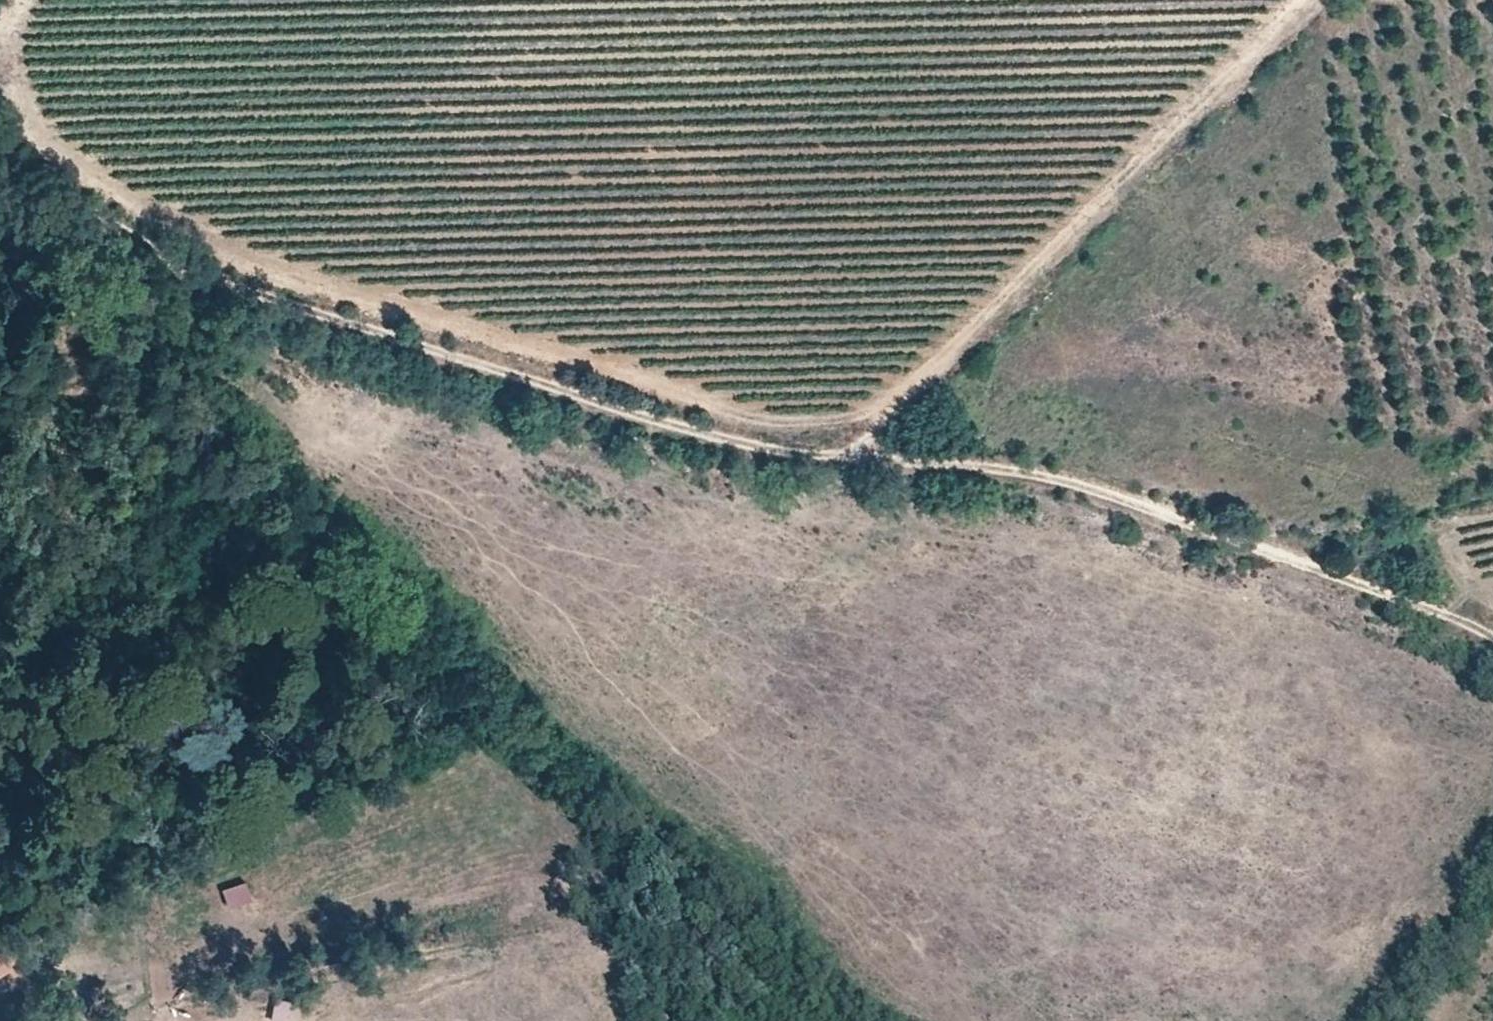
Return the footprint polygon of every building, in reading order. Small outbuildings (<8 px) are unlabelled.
[(43,247),(55,250),(58,239),(54,236),(43,247)] [(225,905),(251,898),(245,879),(219,886),(225,905)] [(12,966),(1,948),(0,948),(0,973),(12,966)] [(292,998),(271,996),(269,1020),(291,1020),(292,998)]
